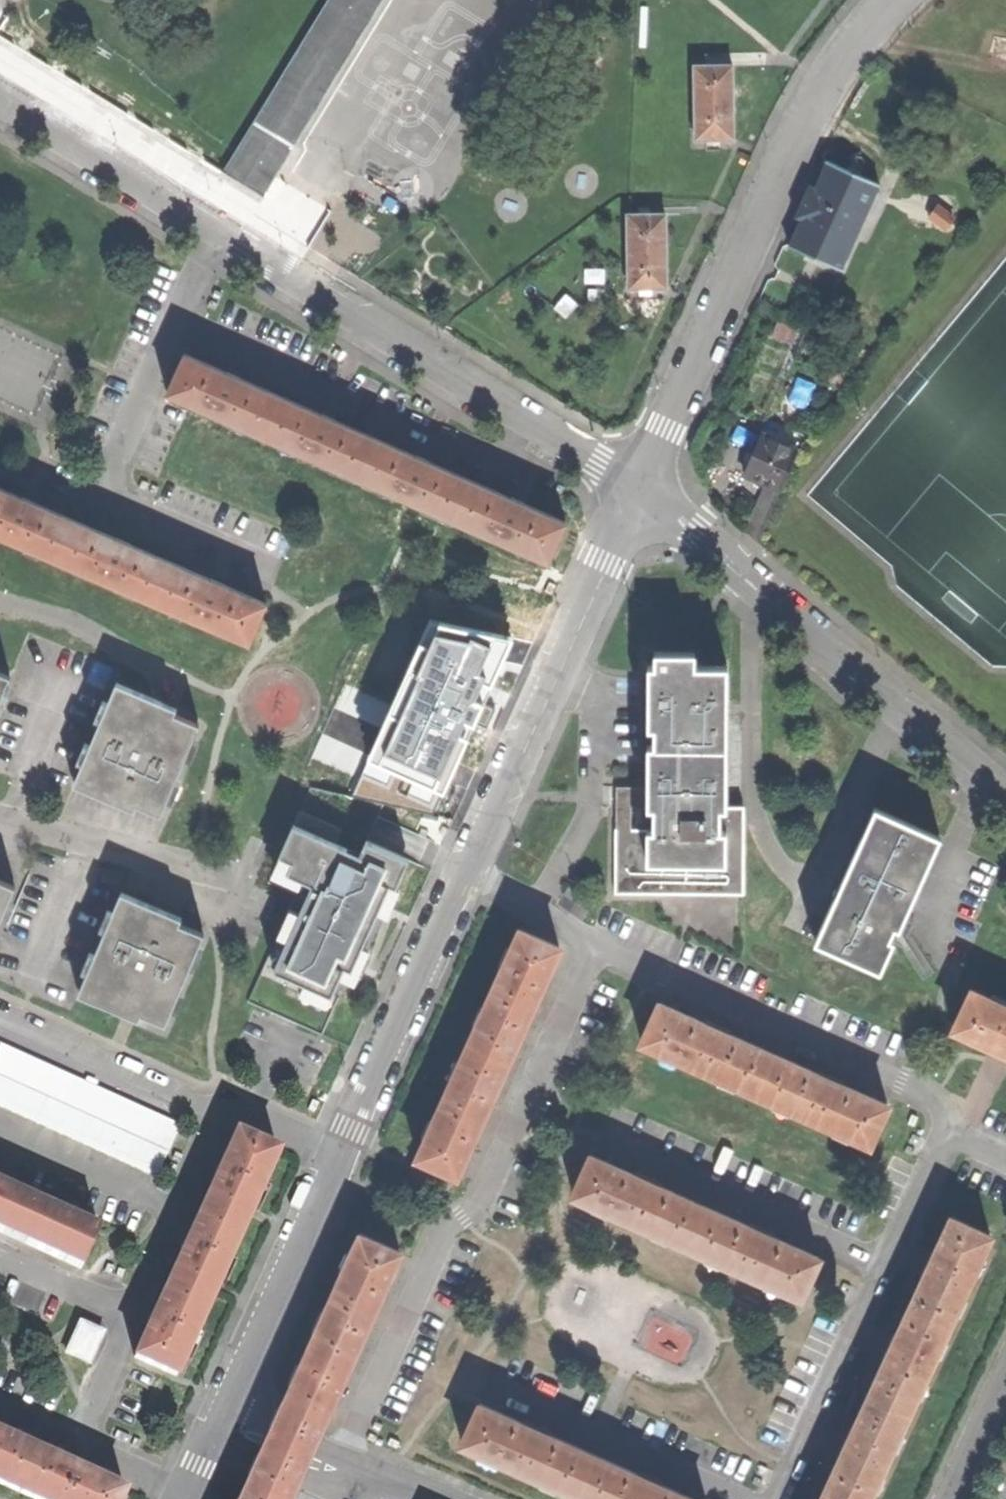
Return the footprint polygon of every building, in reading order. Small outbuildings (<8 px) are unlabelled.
[(250,119),(290,141),(376,0),(323,0),(250,119)] [(710,132),(729,132),(728,59),(709,59),(692,60),(693,133),(710,132)] [(290,141),(250,119),(220,168),(259,191),(263,185),(290,141)] [(856,207),(861,209),(874,180),(823,157),(811,183),(807,181),(801,195),(794,210),(798,212),(786,240),(837,263),(850,234),(845,231),(856,207)] [(861,209),(856,207),(845,231),(850,234),(861,209)] [(643,282),(662,282),(661,209),(642,209),(624,209),(625,282),(643,282)] [(258,430),(275,392),(235,374),(236,372),(228,368),(221,366),(221,367),(189,351),(171,392),(193,401),(258,430)] [(370,433),(329,415),(330,413),(323,410),(317,407),(316,410),(275,392),(258,430),(353,472),(370,433)] [(412,449),(411,451),(370,433),(353,472),(448,513),(465,475),(424,457),(425,454),(417,451),(412,449)] [(766,483),(751,518),(756,520),(748,533),(759,542),(767,525),(782,490),(799,451),(762,435),(745,473),(754,478),(766,483)] [(506,490),(505,493),(465,475),(448,513),(552,560),(567,519),(533,504),(519,499),(520,496),(513,493),(506,490)] [(70,517),(29,499),(30,497),(24,494),(18,492),(17,494),(0,486),(0,534),(53,556),(70,517)] [(53,556),(147,598),(164,559),(125,541),(126,539),(119,536),(113,534),(112,535),(70,517),(53,556)] [(207,578),(164,559),(147,598),(253,643),(269,605),(219,583),(220,581),(213,578),(208,575),(207,578)] [(405,613),(388,681),(413,687),(430,619),(405,613)] [(468,664),(460,681),(491,696),(495,697),(498,696),(500,694),(502,692),(502,687),(508,674),(503,671),(507,663),(510,655),(472,637),(461,661),(468,664)] [(609,856),(609,887),(735,888),(735,803),(712,802),(712,782),(719,782),(719,760),(713,760),(714,723),(721,723),(721,682),(715,682),(715,660),(689,660),(689,645),(649,645),(649,679),(644,679),(644,701),(649,701),(648,760),(642,759),(642,765),(642,772),(649,772),(649,781),(648,802),(648,825),(625,824),(609,824),(609,856)] [(16,675),(0,669),(0,715),(16,675)] [(120,681),(79,786),(138,809),(139,804),(165,814),(202,721),(177,711),(180,705),(164,698),(143,690),(120,681)] [(415,716),(452,725),(454,722),(458,712),(418,704),(415,716)] [(494,720),(458,712),(454,722),(487,736),(494,720)] [(438,757),(471,771),(479,754),(487,736),(454,722),(452,725),(438,757)] [(609,780),(609,824),(625,824),(625,802),(648,802),(649,781),(609,780)] [(315,787),(305,809),(346,828),(340,841),(366,853),(371,838),(389,801),(315,787)] [(873,803),(813,935),(878,964),(891,935),(886,933),(889,926),(892,920),(897,922),(938,832),(873,803)] [(346,828),(305,809),(277,865),(316,883),(277,969),(334,994),(360,937),(367,940),(388,893),(393,881),(401,885),(412,857),(371,838),(366,853),(340,841),(346,828)] [(316,883),(277,865),(270,881),(298,893),(250,1001),(260,1005),(325,1034),(352,974),(367,940),(360,937),(334,994),(277,969),(316,883)] [(22,884),(0,875),(0,936),(22,884)] [(122,899),(84,994),(117,1007),(142,1017),(145,1009),(174,1021),(210,931),(183,920),(185,914),(125,891),(122,899)] [(466,1039),(504,1057),(524,1010),(527,1011),(533,999),(537,988),(534,987),(554,941),(516,925),(466,1039)] [(968,985),(951,1023),(985,1039),(983,1043),(993,1047),(1005,1053),(1005,1003),(968,985)] [(753,1086),(770,1048),(726,1028),(727,1025),(713,1019),(704,1015),(703,1018),(657,997),(640,1035),(753,1086)] [(483,1113),(487,1102),(484,1101),(504,1057),(466,1039),(417,1152),(454,1168),(474,1123),(478,1124),(483,1113)] [(156,1175),(180,1122),(3,1041),(0,1050),(0,1104),(156,1175)] [(817,1066),(816,1069),(770,1048),(753,1086),(866,1137),(883,1099),(839,1079),(840,1076),(828,1071),(817,1066)] [(204,1207),(249,1229),(282,1153),(283,1150),(240,1129),(222,1168),(204,1207)] [(686,1239),(702,1201),(656,1180),(657,1177),(646,1172),(635,1167),(633,1171),(588,1151),(572,1188),(686,1239)] [(78,1264),(97,1223),(0,1178),(0,1229),(78,1264)] [(686,1239),(798,1290),(815,1252),(769,1231),(771,1228),(758,1223),(747,1217),(745,1220),(702,1201),(686,1239)] [(221,1291),(249,1229),(204,1207),(188,1240),(172,1279),(216,1300),(221,1291)] [(907,1302),(945,1320),(986,1230),(949,1213),(934,1246),(929,1243),(923,1255),(918,1267),(922,1269),(907,1302)] [(309,1344),(346,1361),(367,1316),(370,1317),(381,1292),(378,1291),(398,1246),(360,1230),(333,1290),(309,1344)] [(216,1300),(172,1279),(153,1318),(137,1354),(181,1375),(216,1300)] [(880,1349),(884,1351),(867,1390),(904,1407),(945,1320),(907,1302),(895,1328),(891,1326),(886,1337),(880,1349)] [(72,1348),(94,1358),(108,1328),(85,1318),(72,1348)] [(295,1375),(300,1376),(289,1401),(322,1416),(326,1407),(330,1409),(335,1399),(330,1397),(346,1361),(309,1344),(295,1375)] [(295,1375),(290,1385),(238,1498),(245,1498),(252,1483),(286,1498),(296,1476),(322,1416),(289,1401),(300,1376),(295,1375)] [(826,1478),(863,1494),(904,1407),(867,1390),(851,1423),(847,1421),(841,1433),(836,1444),(841,1446),(826,1478)] [(574,1488),(591,1450),(546,1430),(548,1427),(535,1421),(524,1416),(523,1419),(478,1399),(461,1437),(574,1488)] [(37,1447),(0,1431),(0,1480),(18,1487),(37,1447)] [(123,1486),(80,1467),(37,1447),(18,1487),(43,1498),(117,1498),(123,1486)] [(659,1480),(661,1477),(649,1472),(638,1467),(636,1470),(591,1450),(574,1488),(600,1498),(702,1498),(659,1480)] [(863,1494),(826,1478),(816,1498),(861,1498),(863,1494)] [(286,1498),(252,1483),(245,1498),(289,1498),(286,1498)]
